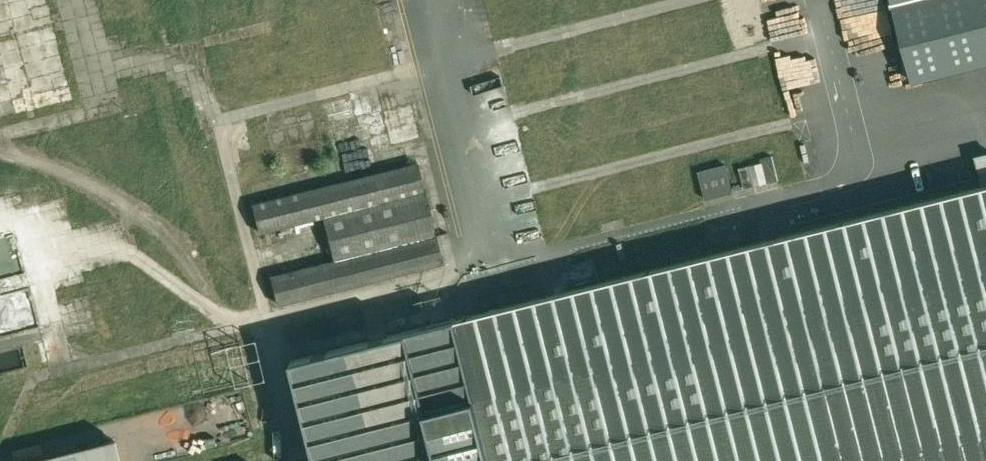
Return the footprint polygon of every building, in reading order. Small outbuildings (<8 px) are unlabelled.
[(1,30),(61,16),(57,0),(0,0),(0,26),(1,30)] [(852,23),(856,52),(889,48),(885,18),(852,23)] [(940,34),(942,56),(970,53),(968,32),(940,34)] [(81,98),(70,53),(0,70),(0,118),(81,98)] [(945,61),(886,75),(892,100),(933,91),(939,113),(956,109),(945,61)] [(767,181),(779,178),(772,154),(760,158),(761,161),(767,181)] [(418,163),(254,204),(261,232),(324,216),(335,260),(272,276),(279,304),(443,263),(418,163)] [(706,198),(733,192),(726,163),(699,169),(706,198)] [(744,187),(756,184),(750,164),(739,167),(744,187)] [(293,360),(318,460),(985,460),(985,184),(293,360)] [(27,272),(19,238),(0,243),(0,279),(27,272)] [(24,460),(121,460),(115,438),(24,460)]
